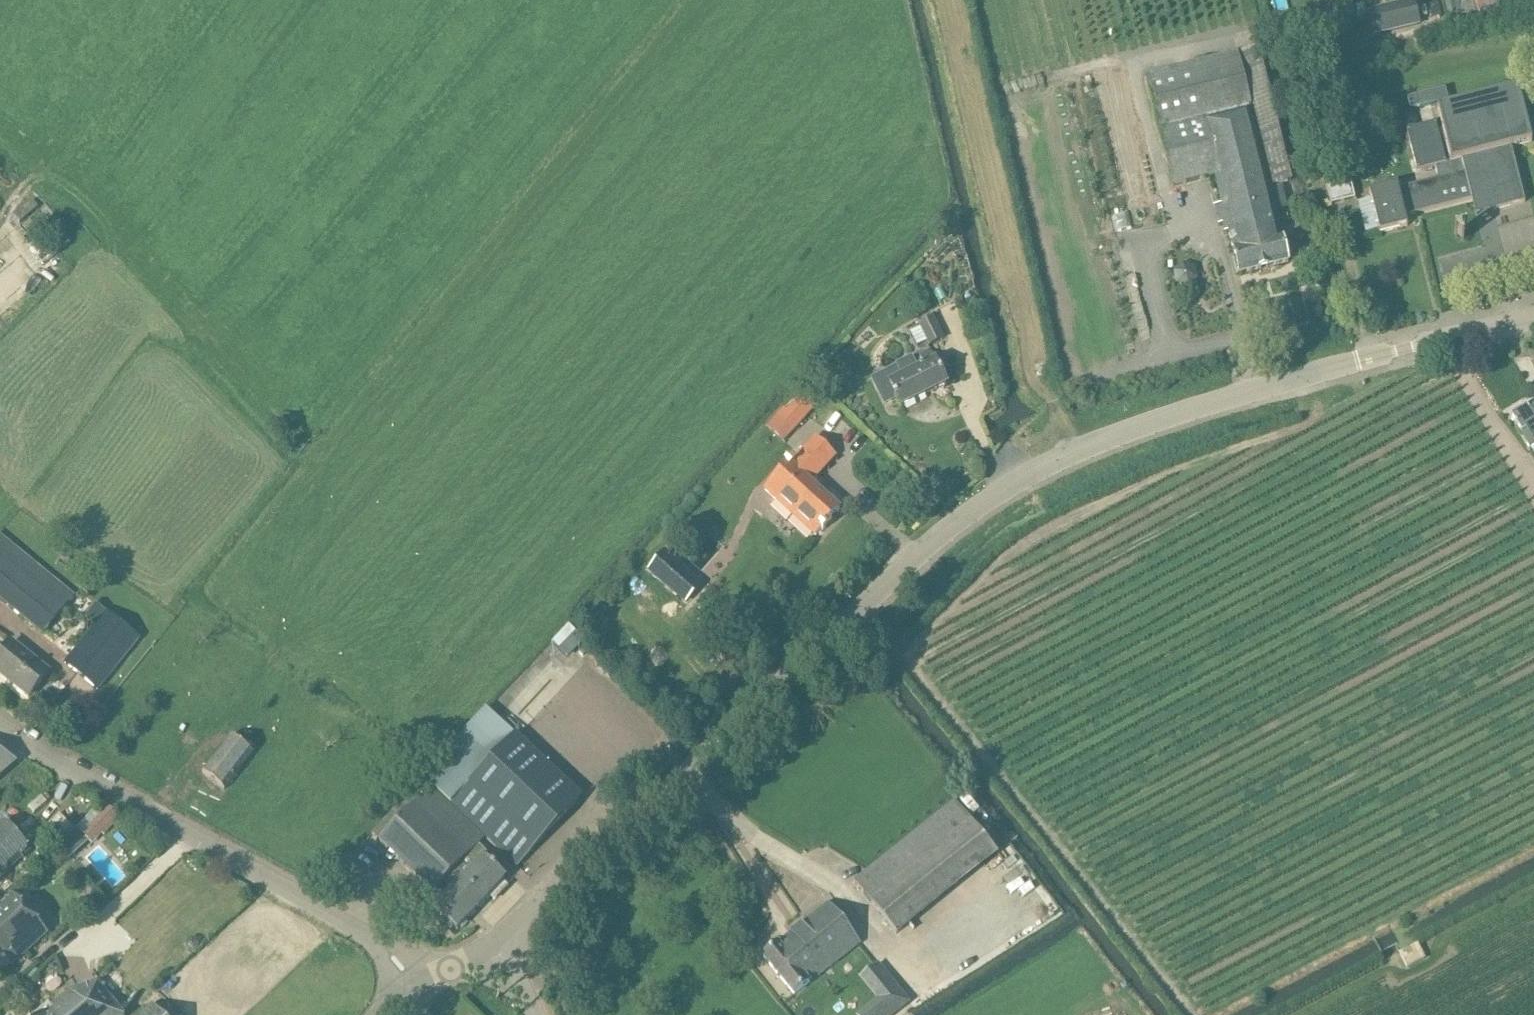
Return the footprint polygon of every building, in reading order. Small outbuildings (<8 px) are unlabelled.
[(1420,20),(1414,0),(1403,0),(1375,7),(1381,30),(1420,20)] [(1259,50),(1237,55),(1146,78),(1173,187),(1216,177),(1240,275),(1289,263),(1276,212),(1288,208),(1284,187),(1292,186),(1259,50)] [(1435,167),(1438,179),(1399,189),(1397,185),(1370,192),(1380,232),(1407,225),(1405,215),(1472,198),(1476,214),(1527,201),(1513,147),(1532,142),(1519,89),(1439,109),(1444,130),(1438,132),(1436,123),(1406,130),(1417,172),(1435,167)] [(1324,179),(1331,205),(1355,199),(1348,173),(1324,179)] [(1178,284),(1197,278),(1193,264),(1174,270),(1178,284)] [(929,347),(945,339),(934,317),(918,325),(929,347)] [(883,404),(897,398),(902,407),(947,384),(936,362),(929,349),(906,361),(871,379),(883,404)] [(766,428),(784,444),(817,407),(802,393),(786,410),(784,408),(766,428)] [(1523,410),(1520,409),(1514,412),(1515,416),(1510,418),(1530,451),(1533,448),(1533,403),(1523,410)] [(841,511),(812,484),(836,455),(815,436),(790,464),(789,463),(765,489),(817,536),(841,511)] [(74,596),(0,536),(0,600),(43,635),(74,596)] [(665,553),(651,569),(687,601),(701,584),(665,553)] [(101,618),(70,657),(64,664),(98,692),(142,638),(107,610),(101,618)] [(13,642),(0,657),(0,674),(29,697),(50,672),(13,642)] [(516,735),(515,736),(450,805),(485,838),(486,837),(517,866),(582,797),(516,735)] [(231,738),(203,774),(225,791),(253,755),(231,738)] [(15,764),(0,754),(0,777),(15,764)] [(453,890),(484,857),(485,858),(489,854),(479,845),(485,838),(450,805),(431,787),(380,841),(434,893),(444,882),(453,890)] [(956,801),(855,883),(897,934),(997,852),(956,801)] [(122,819),(109,807),(83,835),(93,845),(102,835),(104,836),(122,819)] [(59,814),(44,829),(60,844),(74,829),(59,814)] [(6,890),(13,884),(4,874),(31,851),(5,822),(0,827),(0,884),(6,890)] [(45,858),(58,845),(46,833),(33,846),(45,858)] [(506,878),(485,858),(484,857),(453,890),(435,910),(457,930),(506,878)] [(48,934),(13,894),(0,906),(0,976),(48,934)] [(778,944),(763,956),(795,995),(810,983),(809,983),(817,976),(835,964),(861,943),(829,904),(779,945),(778,944)] [(1399,953),(1406,969),(1426,960),(1418,944),(1399,953)] [(860,1014),(893,1014),(908,1003),(888,978),(878,965),(869,973),(862,978),(879,999),(860,1014)] [(98,984),(69,993),(41,1014),(123,1014),(98,984)] [(142,1014),(160,1014),(152,1006),(142,1014)]
